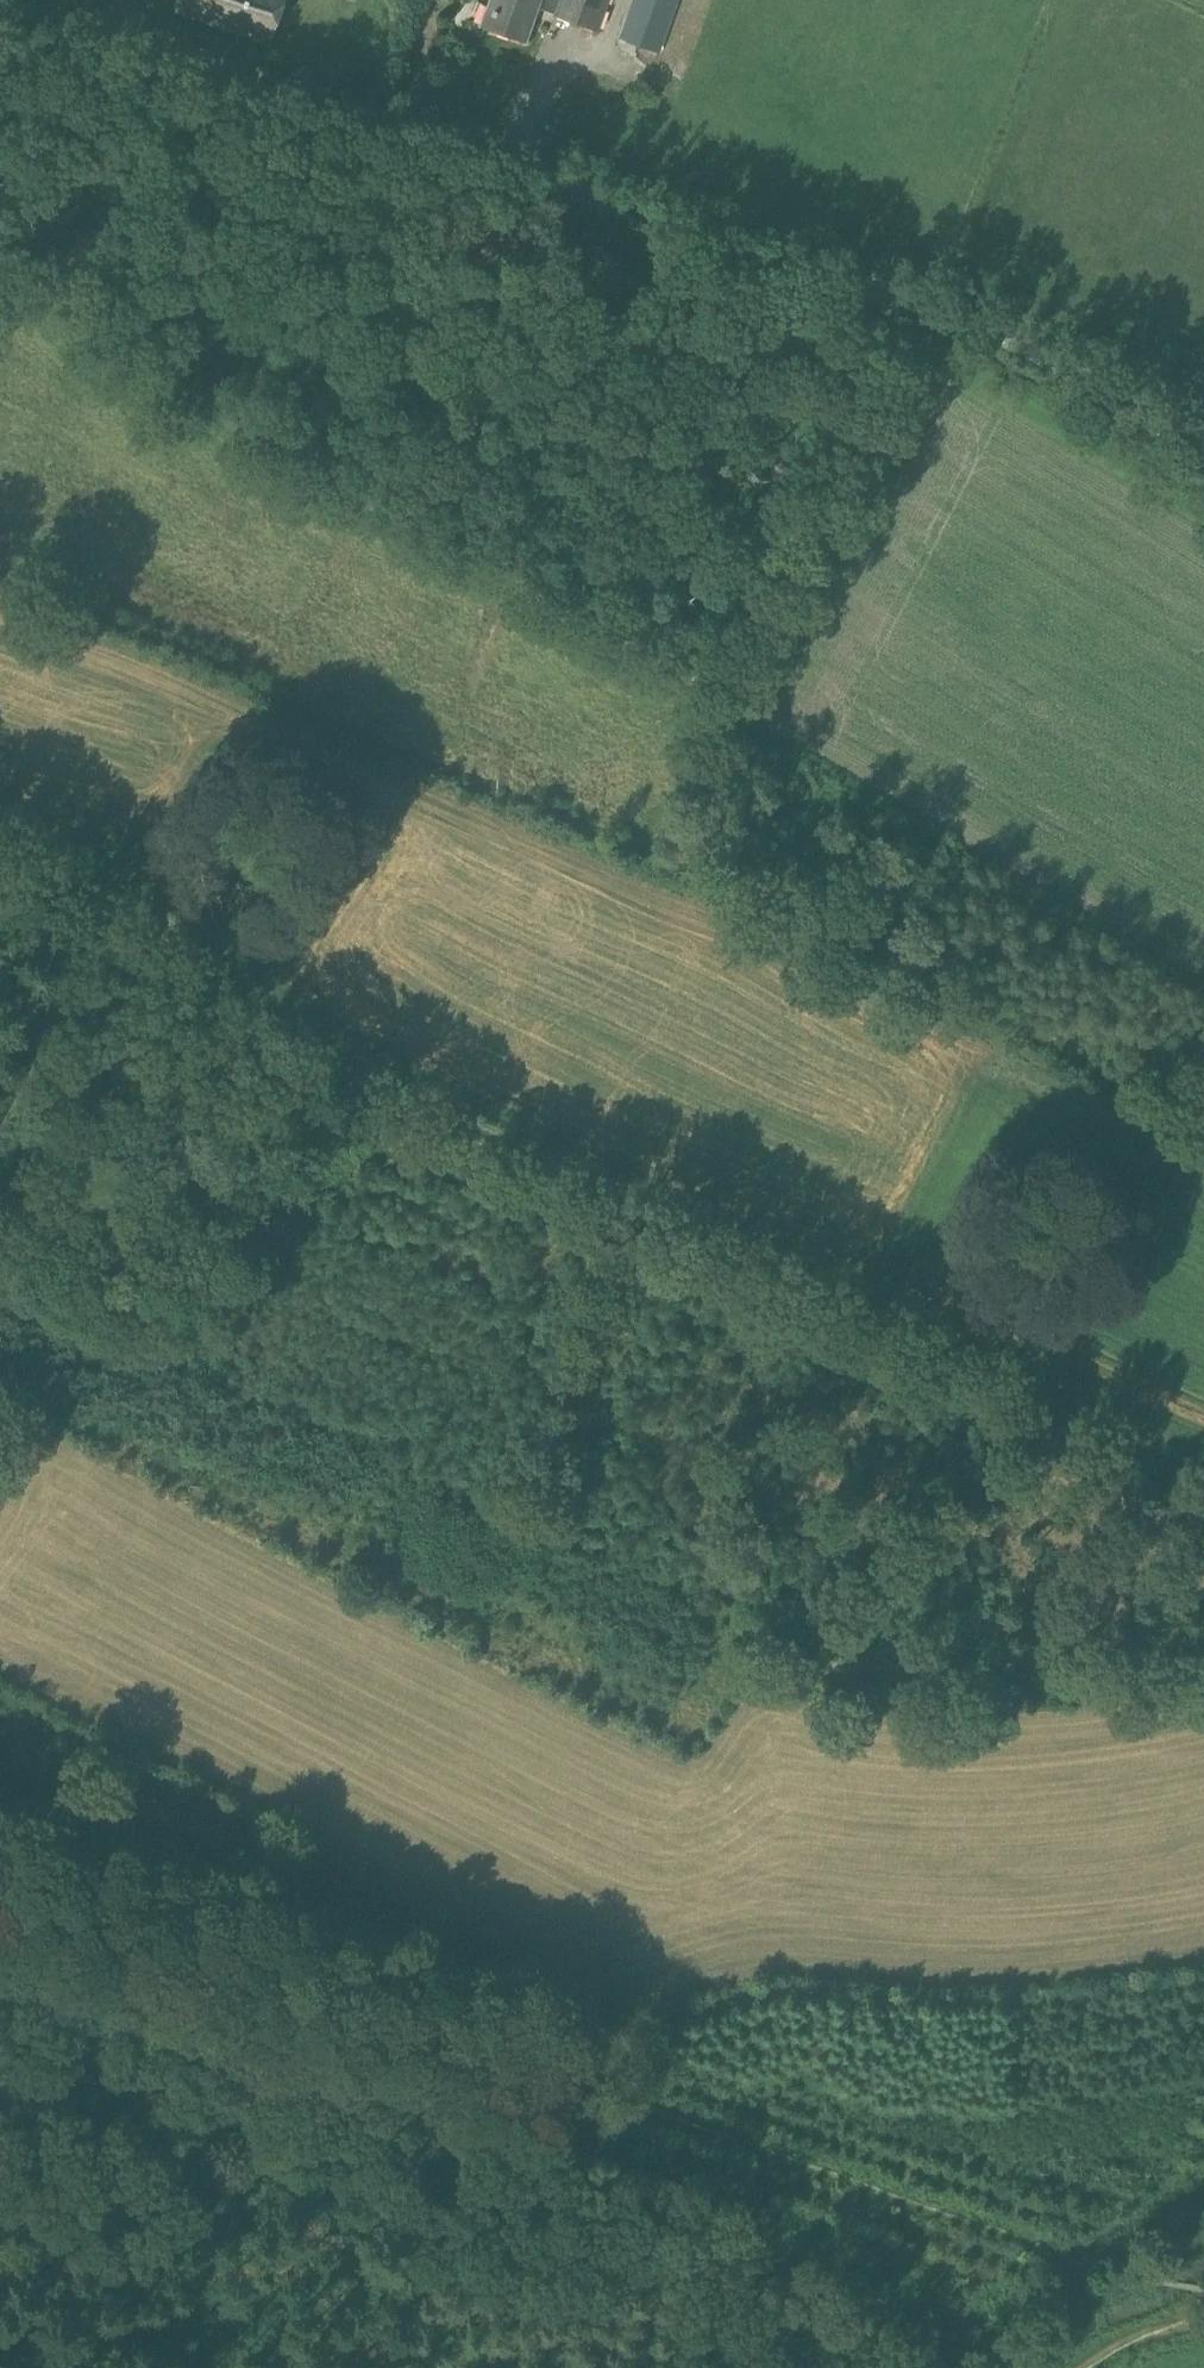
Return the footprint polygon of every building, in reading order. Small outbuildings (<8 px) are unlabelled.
[(178,11),(268,43),(283,0),(182,0),(178,11)] [(482,26),(525,42),(538,8),(554,14),(553,16),(598,32),(610,0),(492,0),(482,26)] [(619,39),(660,54),(679,0),(633,0),(619,39)]
